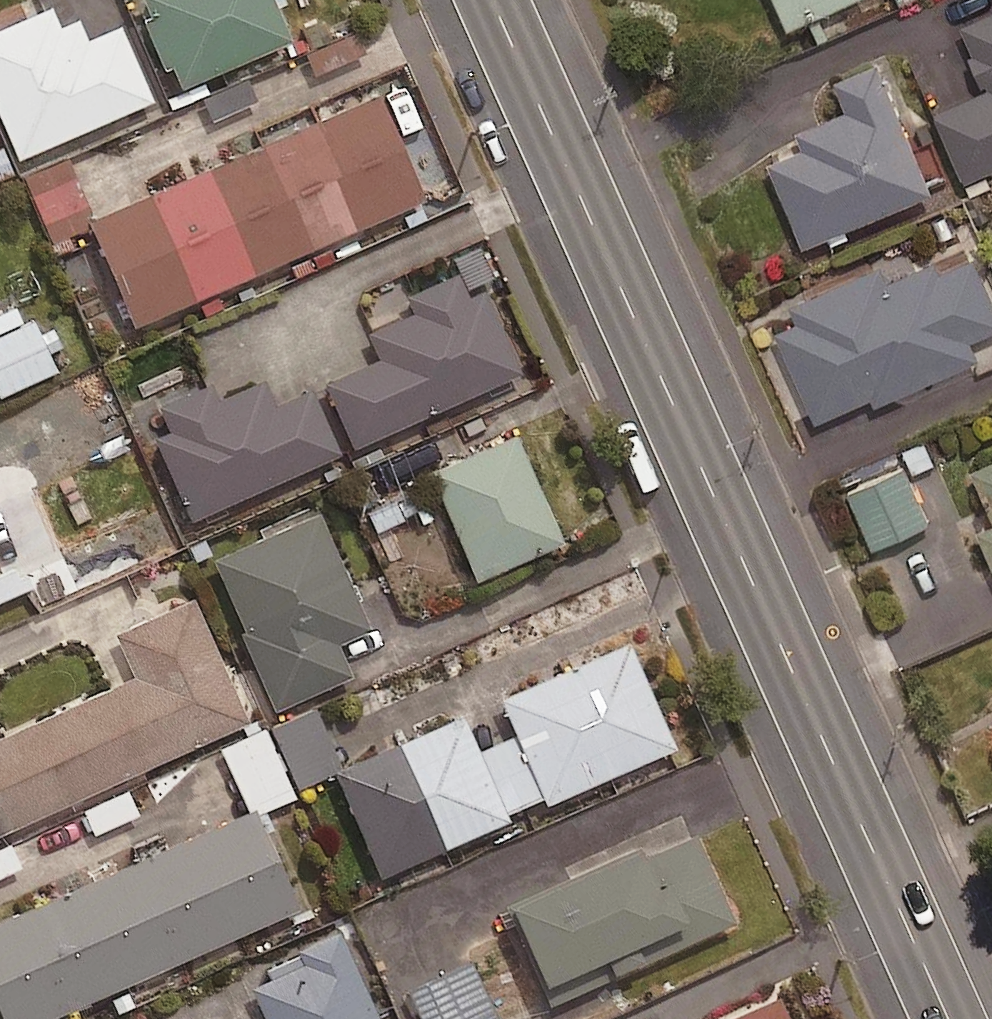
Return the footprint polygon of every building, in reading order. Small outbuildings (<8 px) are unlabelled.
[(144,15),(138,17),(159,66),(164,63),(173,83),(283,35),(268,0),(137,0),(144,15)] [(786,20),(831,0),(777,0),(786,20)] [(46,4),(0,24),(0,121),(14,153),(148,96),(116,23),(82,37),(74,16),(55,24),(46,4)] [(961,21),(987,80),(934,104),(966,174),(991,162),(991,7),(961,21)] [(362,49),(351,27),(303,48),(313,71),(362,49)] [(926,186),(873,60),(838,75),(850,103),(801,123),(808,141),(770,157),(803,237),(926,186)] [(254,100),(242,75),(200,94),(211,119),(254,100)] [(420,196),(375,92),(85,216),(130,321),(420,196)] [(13,173),(0,143),(0,179),(13,173)] [(85,222),(57,156),(15,175),(43,240),(85,222)] [(968,250),(940,262),(937,255),(888,276),(881,261),(768,311),(814,416),(871,391),(874,398),(977,353),(969,334),(991,324),(991,304),(968,250)] [(324,379),(352,442),(516,369),(469,263),(403,292),(410,308),(366,327),(378,355),(324,379)] [(53,367),(47,352),(61,345),(51,323),(37,329),(32,318),(22,322),(13,302),(0,308),(0,391),(53,367)] [(335,450),(307,386),(270,403),(259,376),(210,398),(204,383),(143,410),(190,514),(335,450)] [(556,537),(510,429),(425,466),(471,574),(556,537)] [(972,462),(991,512),(991,454),(972,462)] [(928,517),(904,462),(846,487),(869,542),(928,517)] [(420,505),(409,486),(365,511),(377,531),(420,505)] [(364,627),(315,509),(210,552),(273,704),(346,674),(332,640),(364,627)] [(974,523),(991,567),(991,516),(974,523)] [(0,566),(0,595),(28,582),(17,558),(0,566)] [(91,832),(136,811),(120,774),(244,718),(188,596),(114,630),(134,673),(0,734),(0,872),(17,864),(1,828),(74,795),(91,832)] [(331,767),(375,871),(504,815),(501,807),(538,791),(542,799),(669,745),(624,640),(497,694),(514,733),(475,750),(459,713),(331,767)] [(335,764),(310,703),(269,720),(295,781),(335,764)] [(217,744),(245,808),(249,807),(251,811),(292,793),(262,725),(217,744)] [(249,808),(0,917),(0,1018),(31,1018),(291,905),(249,808)] [(728,933),(684,834),(504,914),(548,1012),(728,933)] [(338,928),(293,948),(296,957),(246,980),(264,1018),(378,1018),(338,928)] [(467,959),(404,988),(418,1018),(494,1018),(467,959)] [(773,993),(714,1018),(784,1018),(773,993)]
